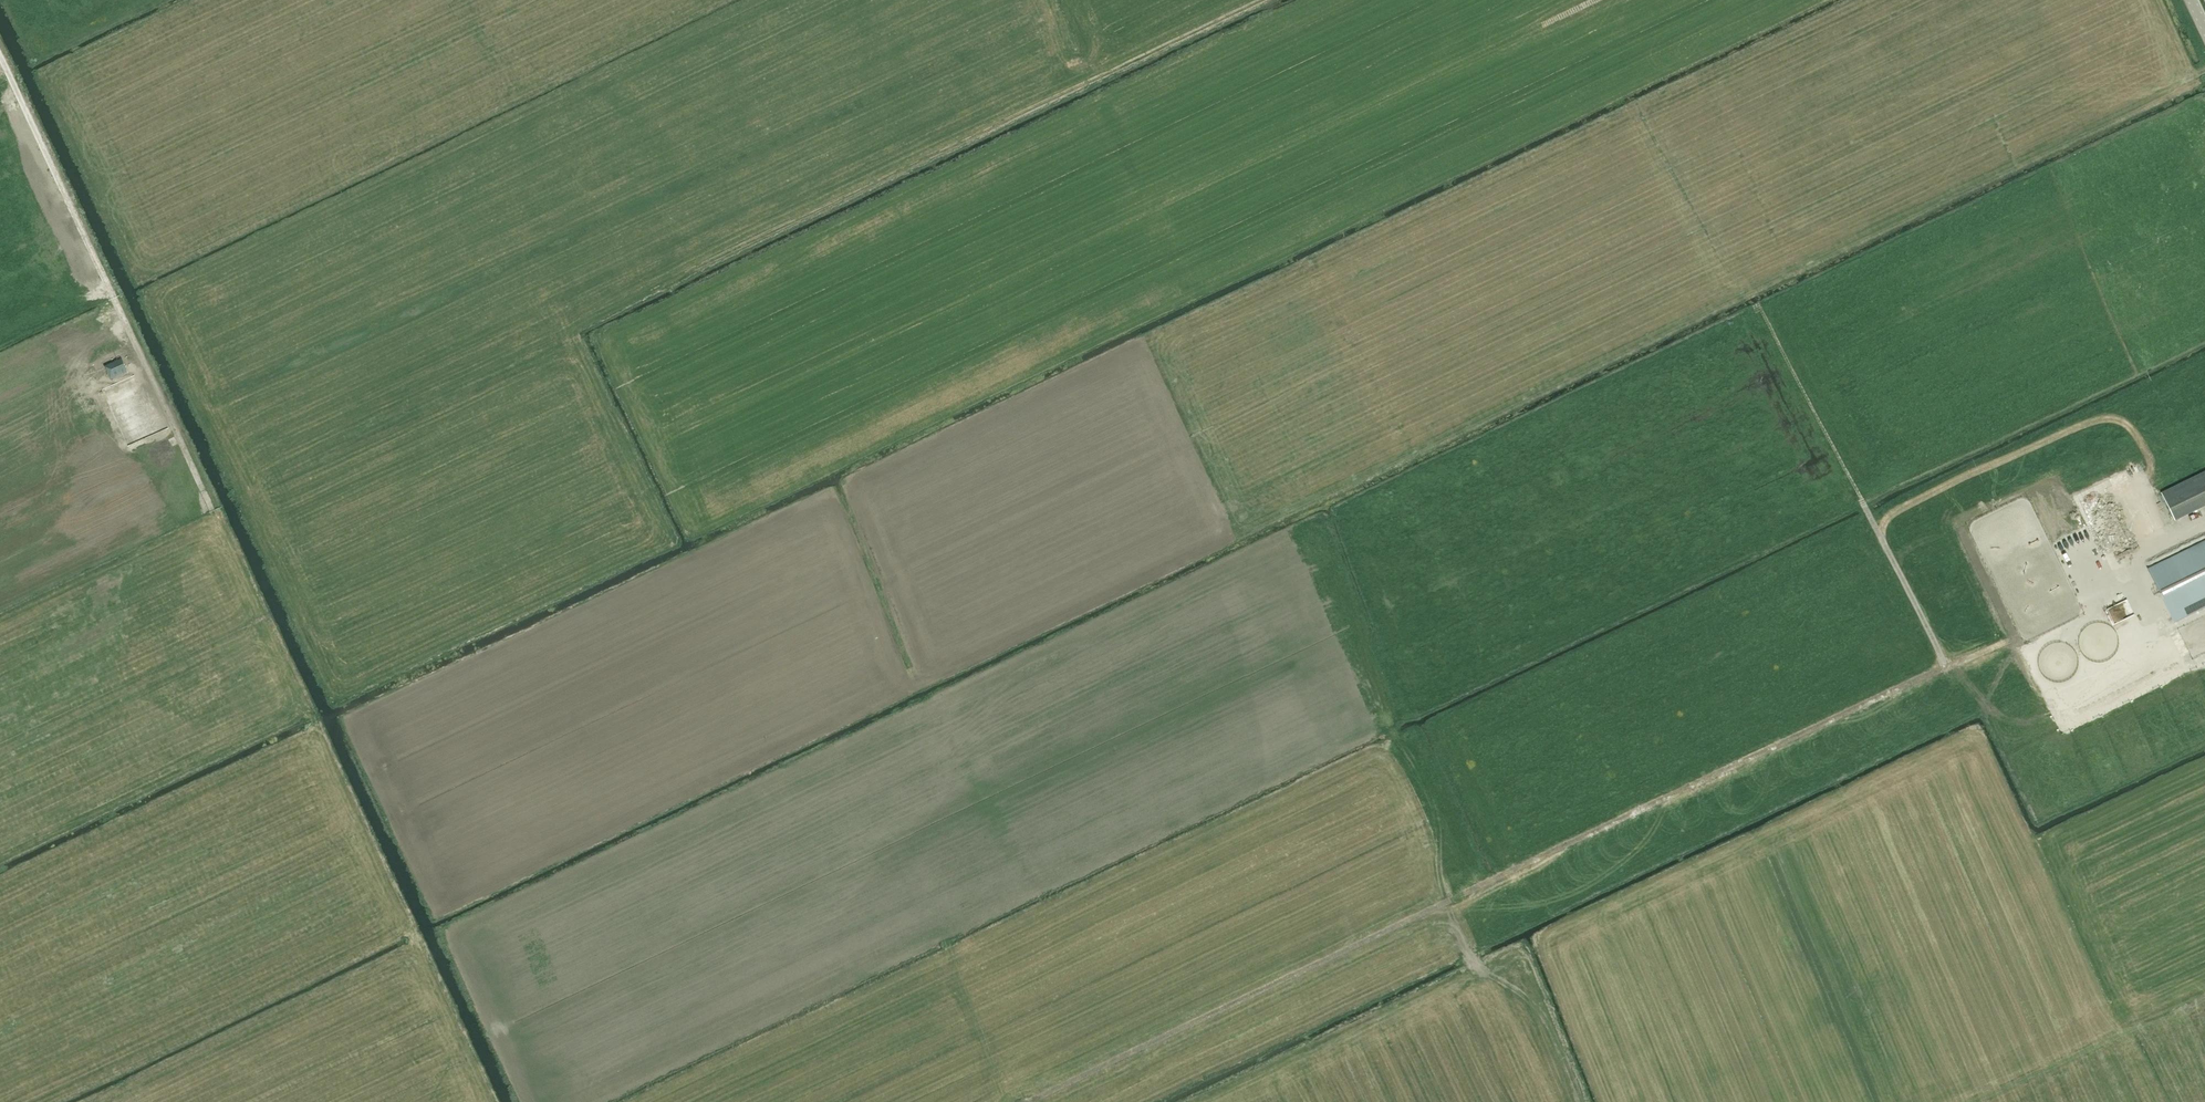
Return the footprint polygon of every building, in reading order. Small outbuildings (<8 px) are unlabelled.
[(110,369),(124,363),(121,356),(107,362),(110,369)] [(125,364),(111,370),(113,376),(128,370),(125,364)] [(160,430),(158,422),(132,429),(134,437),(160,430)] [(2204,506),(2204,472),(2161,494),(2174,521),(2204,506)] [(2082,499),(2097,492),(2093,483),(2078,490),(2082,499)] [(2149,571),(2174,621),(2204,606),(2204,544),(2149,571)]
